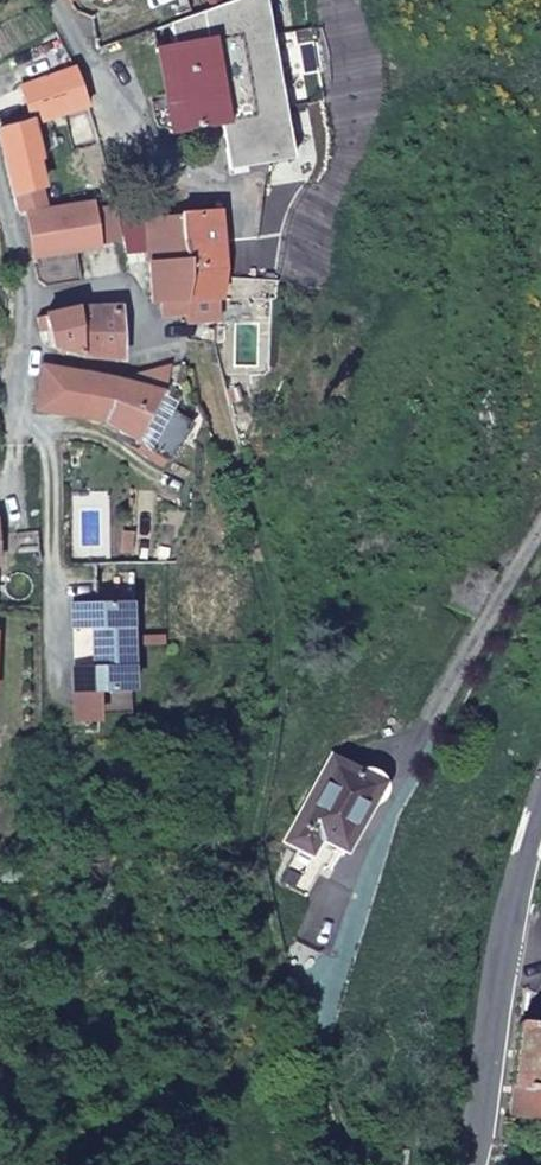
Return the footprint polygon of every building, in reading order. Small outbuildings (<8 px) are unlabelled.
[(167,0),(78,0),(83,23),(167,3),(167,0)] [(243,216),(248,42),(134,54),(132,78),(183,81),(179,172),(177,190),(175,225),(243,216)] [(183,81),(132,78),(130,170),(179,172),(183,81)] [(0,153),(0,213),(33,206),(17,148),(0,153)] [(33,206),(0,213),(0,237),(4,249),(12,247),(39,239),(33,206)] [(87,268),(103,267),(98,244),(95,225),(86,228),(87,268)] [(55,281),(88,271),(87,268),(86,228),(39,239),(12,247),(17,272),(19,281),(22,291),(37,286),(55,281)] [(133,307),(132,338),(142,340),(165,341),(166,328),(167,303),(171,247),(137,251),(133,307)] [(212,250),(171,247),(167,303),(166,328),(208,331),(209,305),(212,250)] [(68,396),(68,347),(56,345),(19,347),(20,377),(35,382),(58,394),(68,396)] [(101,358),(68,347),(68,396),(103,399),(101,358)] [(165,485),(181,465),(183,426),(140,419),(136,430),(24,411),(21,437),(44,443),(67,451),(142,512),(165,485)] [(113,637),(114,616),(96,617),(96,637),(110,638),(113,637)] [(57,730),(96,728),(99,729),(113,729),(113,637),(110,638),(96,637),(55,639),(57,664),(76,665),(77,703),(57,704),(57,730)] [(113,729),(99,729),(99,749),(114,749),(113,729)] [(308,916),(307,927),(326,930),(329,902),(336,902),(341,851),(349,843),(352,833),(348,824),(332,820),(323,826),(291,825),(283,914),(308,916)] [(508,1123),(534,1131),(540,1061),(540,1034),(520,1030),(508,1123)]
